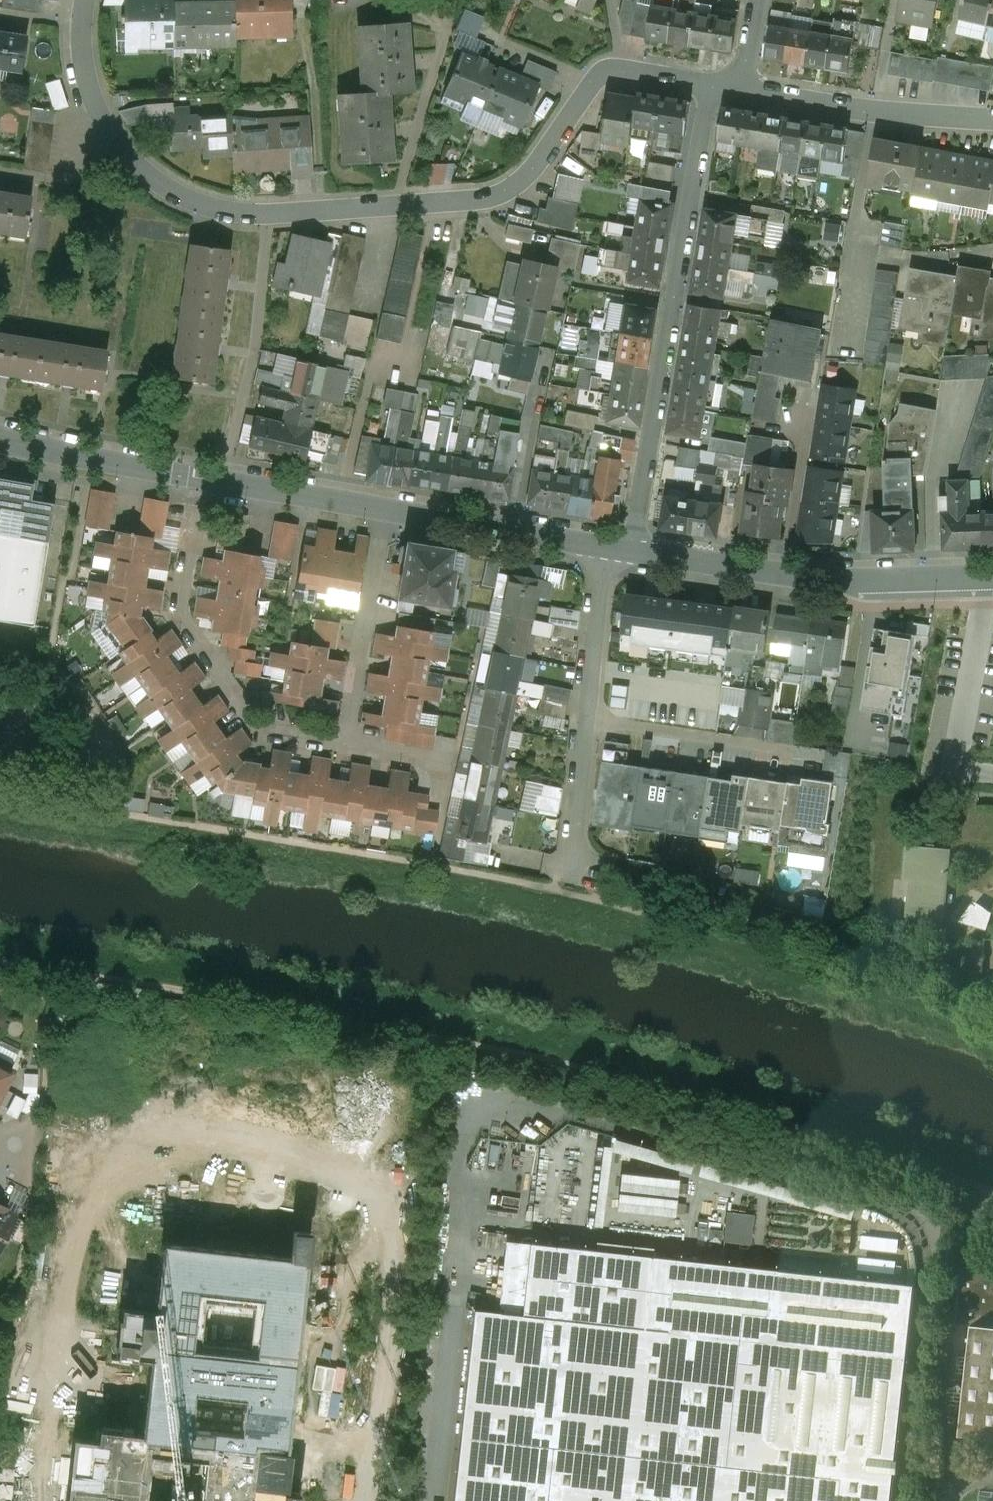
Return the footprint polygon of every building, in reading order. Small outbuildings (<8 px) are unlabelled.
[(1,8),(13,10),(15,0),(2,0),(1,8)] [(125,41),(137,41),(137,48),(174,47),(173,5),(173,0),(124,0),(125,41)] [(235,4),(236,38),(291,36),(290,0),(235,0),(235,4)] [(576,8),(588,13),(593,0),(579,0),(576,8)] [(619,16),(622,34),(628,36),(636,3),(637,0),(622,0),(619,16)] [(679,11),(696,14),(698,3),(699,0),(681,0),(679,11)] [(899,19),(932,25),(937,0),(902,0),(899,19)] [(959,19),(988,26),(992,3),(992,0),(964,0),(959,19)] [(653,7),(636,3),(628,36),(647,39),(653,7)] [(715,6),(698,3),(696,14),(714,17),(715,6)] [(235,4),(173,5),(174,47),(236,45),(236,38),(235,4)] [(675,10),(653,7),(647,39),(669,42),(675,10)] [(679,11),(675,10),(669,42),(690,46),(696,14),(679,11)] [(714,17),(696,14),(690,46),(711,49),(717,17),(714,17)] [(737,20),(717,17),(711,49),(732,53),(737,20)] [(833,25),(812,22),(811,33),(832,36),(833,25)] [(361,94),(338,96),(341,163),(387,160),(384,93),(409,91),(405,23),(357,26),(361,94)] [(496,33),(475,24),(471,36),(491,45),(496,33)] [(790,29),(769,26),(763,58),(784,62),(790,29)] [(885,28),(872,26),(868,49),(881,51),(885,28)] [(811,33),(790,29),(784,62),(805,65),(811,33)] [(832,36),(811,33),(805,65),(826,69),(832,36)] [(0,35),(0,68),(20,71),(25,39),(0,35)] [(853,40),(832,36),(826,69),(848,72),(853,40)] [(903,54),(891,52),(887,75),(899,77),(903,54)] [(478,62),(461,54),(444,94),(481,110),(482,110),(497,74),(477,65),(478,62)] [(915,57),(903,54),(899,77),(911,79),(915,57)] [(927,59),(915,57),(911,79),(922,81),(927,59)] [(951,60),(939,58),(938,61),(935,80),(947,83),(951,60)] [(938,61),(927,59),(922,81),(934,83),(935,80),(938,61)] [(557,72),(527,60),(519,79),(536,86),(536,87),(549,92),(557,72)] [(962,62),(951,60),(947,83),(958,85),(962,62)] [(973,64),(962,62),(958,85),(968,86),(973,64)] [(983,66),(973,64),(968,86),(979,88),(983,66)] [(983,66),(979,88),(991,90),(992,80),(992,68),(983,66)] [(517,82),(497,74),(482,110),(481,110),(475,125),(495,133),(502,118),(520,126),(536,87),(536,86),(519,79),(519,78),(517,82)] [(64,79),(51,81),(55,106),(69,104),(64,79)] [(638,98),(609,93),(605,115),(602,115),(599,134),(598,139),(630,144),(631,137),(638,98)] [(660,97),(638,93),(638,98),(631,137),(648,140),(650,128),(655,129),(660,97)] [(691,102),(660,97),(655,129),(660,130),(686,134),(691,102)] [(173,104),(146,105),(149,139),(170,137),(169,116),(174,116),(173,104)] [(743,111),(723,108),(718,141),(737,144),(743,111)] [(54,112),(31,109),(29,120),(53,124),(54,112)] [(765,115),(743,111),(737,144),(759,148),(765,115)] [(230,118),(189,121),(188,115),(174,116),(169,116),(170,137),(171,149),(191,147),(190,144),(203,143),(204,157),(233,155),(231,133),(230,118)] [(786,118),(765,115),(759,148),(780,151),(786,118)] [(309,118),(287,120),(288,129),(289,129),(291,167),(290,167),(291,177),(312,175),(309,118)] [(806,121),(786,118),(780,151),(783,152),(801,154),(806,121)] [(53,124),(29,120),(27,133),(51,136),(53,124)] [(827,125),(806,121),(801,154),(821,158),(827,125)] [(848,129),(827,125),(821,158),(843,161),(848,129)] [(288,129),(231,133),(233,155),(234,171),(290,167),(291,167),(289,129),(288,129)] [(686,134),(660,130),(657,149),(682,154),(686,134)] [(599,134),(581,131),(578,155),(594,168),(598,139),(599,134)] [(51,136),(27,133),(26,145),(49,148),(51,136)] [(905,146),(877,141),(869,185),(882,188),(889,183),(890,181),(900,183),(903,188),(915,189),(922,150),(914,148),(910,150),(905,149),(905,146)] [(49,148),(26,145),(24,157),(47,160),(49,148)] [(780,151),(759,148),(757,158),(778,161),(780,151)] [(947,154),(922,150),(915,189),(914,193),(939,198),(947,154)] [(801,154),(783,152),(780,171),(797,174),(801,154)] [(821,158),(801,154),(797,174),(818,177),(821,158)] [(972,159),(947,154),(939,198),(964,202),(972,159)] [(972,159),(964,202),(988,207),(990,200),(992,182),(992,163),(972,159)] [(434,180),(454,180),(455,164),(435,163),(434,180)] [(582,179),(556,174),(552,198),(577,203),(582,179)] [(730,182),(712,179),(710,191),(728,194),(730,182)] [(672,190),(644,185),(642,199),(670,203),(672,190)] [(0,194),(0,234),(24,238),(30,198),(0,194)] [(552,198),(548,197),(545,209),(539,208),(536,222),(571,231),(577,203),(552,198)] [(670,203),(642,199),(637,225),(670,230),(674,203),(670,203)] [(630,204),(617,202),(616,212),(628,214),(630,204)] [(785,210),(752,204),(750,218),(769,221),(769,222),(783,224),(785,210)] [(737,215),(706,210),(702,236),(733,242),(734,234),(736,224),(737,215)] [(750,218),(741,216),(740,225),(736,224),(734,234),(766,239),(769,222),(769,221),(750,218)] [(908,226),(885,222),(881,245),(903,249),(908,226)] [(637,225),(626,223),(621,251),(633,253),(637,225)] [(830,223),(828,238),(844,240),(846,225),(830,223)] [(670,230),(637,225),(633,253),(665,258),(670,230)] [(538,231),(515,226),(513,237),(521,239),(522,237),(536,240),(538,231)] [(423,236),(400,231),(397,243),(421,248),(423,236)] [(365,239),(342,233),(341,237),(337,257),(360,262),(365,239)] [(341,237),(328,234),(325,246),(330,247),(320,290),(328,292),(331,280),(334,268),(337,257),(341,237)] [(733,242),(702,236),(697,263),(728,269),(733,242)] [(536,240),(522,237),(521,239),(519,248),(538,253),(540,241),(536,240)] [(309,244),(294,240),(288,265),(277,262),(272,284),(290,289),(291,283),(320,290),(330,247),(325,246),(310,242),(309,244)] [(421,248),(397,243),(395,254),(418,259),(421,248)] [(229,251),(189,245),(170,378),(210,384),(229,251)] [(903,249),(880,246),(877,269),(900,273),(903,249)] [(621,251),(615,250),(613,269),(630,271),(633,253),(621,251)] [(665,258),(633,253),(630,271),(628,281),(661,286),(665,258)] [(418,259),(395,254),(392,266),(415,271),(418,259)] [(600,259),(586,255),(582,273),(596,276),(600,259)] [(360,262),(337,257),(334,268),(357,274),(360,262)] [(524,266),(511,263),(506,286),(509,287),(506,301),(515,303),(524,266)] [(728,269),(697,263),(692,291),(723,297),(726,280),(728,269)] [(415,271),(392,266),(387,289),(410,295),(415,271)] [(554,273),(524,266),(515,303),(546,309),(554,273)] [(357,274),(334,268),(331,280),(355,285),(357,274)] [(755,273),(728,269),(726,280),(753,284),(755,273)] [(877,269),(864,363),(887,367),(900,273),(877,269)] [(960,270),(958,280),(953,309),(979,314),(975,332),(992,336),(992,283),(988,282),(990,275),(960,270)] [(958,280),(913,272),(904,323),(928,327),(925,340),(947,344),(953,309),(958,280)] [(780,277),(755,273),(753,284),(778,288),(780,277)] [(355,285),(331,280),(328,292),(324,309),(348,315),(355,285)] [(410,295),(387,289),(384,301),(407,306),(410,295)] [(506,301),(501,300),(494,327),(508,331),(515,303),(506,301)] [(407,306),(384,301),(381,313),(405,318),(407,306)] [(452,304),(437,301),(433,321),(448,325),(452,304)] [(546,309),(515,303),(508,331),(506,338),(507,338),(538,345),(546,309)] [(657,309),(625,303),(620,332),(652,338),(657,309)] [(721,309),(690,303),(688,315),(719,320),(721,309)] [(348,315),(324,309),(318,336),(342,341),(348,315)] [(405,318),(381,313),(376,338),(399,343),(405,318)] [(719,320),(688,315),(684,343),(714,348),(719,320)] [(821,327),(772,320),(765,356),(762,370),(780,374),(811,379),(821,327)] [(481,332),(452,326),(446,353),(474,359),(474,358),(479,339),(481,332)] [(652,338),(620,332),(615,363),(647,369),(652,338)] [(0,334),(0,375),(100,390),(106,351),(0,334)] [(446,336),(436,334),(432,350),(442,352),(446,336)] [(538,345),(507,338),(505,345),(499,374),(530,381),(538,345)] [(505,345),(479,339),(474,358),(497,363),(495,373),(499,374),(505,345)] [(714,348),(684,343),(679,373),(709,379),(714,348)] [(600,349),(580,346),(578,357),(598,360),(600,349)] [(347,366),(365,369),(367,356),(349,353),(347,366)] [(765,356),(751,354),(748,373),(761,375),(762,370),(765,356)] [(945,355),(941,379),(988,378),(989,376),(992,356),(992,354),(945,355)] [(578,357),(575,356),(573,368),(597,372),(598,360),(578,357)] [(343,374),(294,363),(294,364),(323,371),(316,400),(335,405),(343,374)] [(647,369),(615,363),(612,383),(611,394),(643,399),(647,369)] [(323,371),(294,364),(291,380),(288,394),(316,400),(323,371)] [(780,374),(762,370),(761,375),(753,418),(776,422),(781,398),(775,397),(780,374)] [(709,379),(679,373),(674,404),(704,409),(705,403),(709,379)] [(955,479),(969,478),(969,480),(982,479),(981,476),(992,440),(992,376),(989,376),(988,378),(955,479)] [(291,380),(278,377),(275,391),(288,394),(291,380)] [(601,378),(591,377),(589,390),(601,392),(611,394),(612,383),(601,381),(601,378)] [(854,390),(827,386),(821,420),(816,456),(843,460),(854,390)] [(275,391),(261,388),(257,405),(284,411),(288,394),(275,391)] [(601,392),(589,390),(586,405),(599,407),(601,392)] [(316,400),(288,394),(284,411),(281,424),(310,430),(316,400)] [(643,399),(611,394),(607,421),(639,427),(643,399)] [(720,406),(705,403),(704,409),(718,411),(720,406)] [(936,408),(902,403),(902,404),(906,405),(907,430),(890,431),(885,458),(911,457),(912,474),(925,474),(936,408)] [(704,409),(674,404),(669,431),(699,436),(704,409)] [(394,443),(393,448),(408,450),(415,413),(400,410),(394,443)] [(596,417),(566,411),(563,425),(593,432),(596,417)] [(520,421),(501,417),(498,432),(518,435),(520,421)] [(269,421),(254,418),(247,446),(262,450),(269,421)] [(815,419),(809,455),(816,456),(821,420),(815,419)] [(281,424),(269,421),(262,450),(303,459),(310,430),(281,424)] [(439,423),(428,421),(422,453),(432,454),(439,423)] [(473,423),(460,421),(452,458),(466,460),(473,423)] [(451,425),(439,423),(432,454),(445,456),(451,425)] [(562,429),(540,424),(537,438),(558,443),(562,429)] [(554,469),(553,474),(565,476),(566,471),(565,471),(572,432),(562,430),(554,469)] [(518,435),(498,432),(497,436),(497,438),(517,441),(518,435)] [(589,447),(583,479),(593,480),(598,457),(601,446),(603,434),(595,432),(591,447),(589,447)] [(341,437),(326,434),(319,463),(334,466),(341,437)] [(497,436),(487,434),(482,463),(492,464),(497,438),(497,436)] [(624,438),(603,434),(601,446),(621,451),(624,438)] [(773,438),(750,434),(745,456),(744,463),(756,465),(756,463),(768,465),(773,438)] [(739,441),(712,436),(710,451),(733,454),(736,455),(739,441)] [(517,441),(497,438),(492,464),(512,467),(517,441)] [(383,446),(371,444),(365,480),(386,484),(393,448),(383,446)] [(702,450),(681,446),(678,460),(681,461),(700,464),(700,463),(702,450)] [(408,450),(393,448),(386,484),(406,487),(407,484),(413,451),(408,450)] [(717,452),(702,450),(700,463),(714,465),(717,452)] [(422,453),(413,451),(407,484),(427,487),(432,454),(422,453)] [(445,456),(432,454),(427,487),(447,490),(452,458),(445,456)] [(736,455),(733,454),(729,473),(741,475),(744,463),(745,456),(736,455)] [(618,461),(598,457),(593,480),(614,484),(618,461)] [(885,458),(883,458),(885,508),(913,507),(912,474),(911,457),(885,458)] [(466,460),(452,458),(447,490),(466,493),(473,461),(466,460)] [(482,463),(473,461),(466,493),(486,496),(492,464),(482,463)] [(700,464),(681,461),(678,478),(698,481),(700,464)] [(714,465),(700,463),(700,464),(698,481),(702,482),(715,484),(718,466),(714,465)] [(768,465),(756,463),(756,465),(752,490),(747,490),(741,531),(777,536),(782,503),(787,503),(792,469),(768,465)] [(512,467),(492,464),(486,496),(507,499),(512,467)] [(842,471),(814,467),(806,519),(803,536),(803,538),(831,542),(842,471)] [(542,472),(532,471),(527,503),(548,507),(553,474),(542,472)] [(565,476),(553,474),(548,507),(568,510),(573,477),(565,476)] [(583,479),(573,477),(568,510),(567,513),(587,516),(593,480),(583,479)] [(0,478),(0,533),(48,541),(54,504),(31,500),(33,484),(0,478)] [(955,479),(948,479),(949,511),(970,510),(969,480),(969,478),(955,479)] [(614,484),(593,480),(587,516),(608,520),(614,484)] [(115,493),(91,489),(89,501),(113,505),(115,493)] [(687,499),(667,496),(662,527),(690,532),(695,500),(687,499)] [(168,502),(145,498),(142,510),(166,514),(168,502)] [(699,501),(695,500),(690,532),(717,535),(721,505),(699,501)] [(113,505),(89,501),(87,513),(111,517),(113,505)] [(885,508),(876,509),(876,510),(877,529),(872,529),(873,550),(873,552),(914,551),(913,507),(885,508)] [(983,510),(985,549),(992,548),(992,509),(983,510)] [(166,514),(142,510),(141,522),(164,526),(166,514)] [(877,529),(876,510),(866,510),(861,550),(873,550),(872,529),(877,529)] [(949,511),(942,511),(943,550),(985,549),(983,510),(970,510),(949,511)] [(111,517),(87,513),(85,526),(108,530),(111,517)] [(806,519),(799,518),(796,534),(803,536),(806,519)] [(298,525),(275,521),(272,533),(296,537),(298,525)] [(164,526),(141,522),(138,534),(153,537),(162,539),(164,526)] [(314,547),(303,545),(297,581),(317,584),(327,530),(317,528),(314,547)] [(336,531),(327,530),(317,584),(337,588),(343,552),(333,550),(336,531)] [(138,534),(116,531),(112,551),(168,561),(170,551),(151,548),(153,537),(138,534)] [(0,533),(0,620),(33,626),(48,541),(0,533)] [(296,537),(272,533),(270,545),(294,549),(296,537)] [(353,553),(343,552),(337,588),(358,591),(367,536),(357,535),(353,553)] [(243,540),(219,536),(217,548),(224,550),(224,549),(241,552),(243,540)] [(450,550),(407,543),(407,547),(401,550),(397,575),(402,576),(399,596),(448,604),(454,571),(447,570),(450,550)] [(294,549),(270,545),(268,557),(292,561),(294,549)] [(241,552),(224,549),(224,550),(222,560),(203,557),(202,566),(257,576),(260,555),(241,552)] [(168,561),(112,551),(109,571),(146,577),(148,567),(167,570),(168,561)] [(257,576),(202,566),(200,576),(219,579),(217,589),(253,596),(257,576)] [(146,577),(109,571),(106,590),(162,600),(163,590),(145,587),(146,577)] [(539,580),(510,576),(501,614),(531,620),(539,580)] [(253,596),(217,589),(215,599),(197,596),(195,606),(250,615),(253,596)] [(162,600),(106,590),(102,611),(107,612),(108,611),(140,617),(140,616),(141,607),(160,610),(162,600)] [(667,599),(630,594),(626,622),(628,622),(650,625),(662,627),(667,599)] [(735,608),(701,603),(694,646),(729,651),(735,608)] [(250,615),(195,606),(194,616),(212,619),(210,630),(223,632),(246,636),(250,615)] [(771,613),(735,608),(729,651),(728,656),(750,660),(755,661),(756,651),(765,652),(771,613)] [(140,617),(108,611),(107,612),(105,623),(112,633),(113,632),(124,648),(125,649),(125,648),(149,631),(150,632),(152,630),(142,616),(140,616),(140,617)] [(531,620),(501,614),(494,651),(523,657),(531,620)] [(812,619),(779,614),(774,642),(793,645),(808,647),(812,619)] [(339,623),(315,618),(313,631),(337,635),(339,623)] [(848,624),(813,619),(808,647),(805,666),(804,674),(825,677),(826,669),(840,671),(848,624)] [(931,625),(909,622),(907,633),(917,635),(928,637),(931,625)] [(433,631),(396,625),(394,636),(375,633),(374,642),(430,652),(433,631)] [(125,648),(125,649),(124,648),(118,652),(130,669),(176,636),(171,628),(155,639),(150,632),(149,631),(125,648)] [(875,628),(872,646),(883,648),(886,630),(875,628)] [(872,646),(862,710),(893,715),(896,697),(907,699),(917,635),(907,633),(886,630),(883,648),(872,646)] [(337,635),(313,631),(311,644),(328,647),(335,649),(337,635)] [(246,636),(223,632),(220,645),(229,647),(229,646),(244,648),(246,636)] [(176,636),(130,669),(142,685),(172,664),(166,656),(182,644),(176,636)] [(311,644),(291,640),(287,661),(343,671),(345,661),(326,658),(328,647),(311,644)] [(430,652),(374,642),(372,652),(391,655),(389,665),(426,672),(430,652)] [(808,647),(793,645),(790,664),(805,666),(808,647)] [(244,648),(229,646),(229,647),(227,659),(236,660),(251,662),(253,650),(244,648)] [(523,657),(494,651),(486,688),(515,694),(523,657)] [(750,660),(728,656),(724,683),(721,702),(744,706),(747,688),(750,660)] [(251,662),(236,660),(234,672),(257,676),(259,663),(251,662)] [(172,664),(142,685),(153,702),(199,669),(194,661),(178,672),(172,664)] [(343,671),(287,661),(284,681),(321,687),(323,677),(341,680),(343,671)] [(426,672),(389,665),(387,675),(369,672),(367,682),(423,691),(426,672)] [(767,668),(754,666),(751,689),(763,691),(767,668)] [(199,669),(153,702),(165,718),(195,696),(190,688),(205,677),(199,669)] [(321,687),(284,681),(280,701),(336,711),(338,700),(319,697),(321,687)] [(423,691),(367,682),(365,691),(384,695),(382,705),(419,711),(423,691)] [(542,700),(571,703),(573,687),(544,684),(542,700)] [(853,688),(837,685),(831,715),(847,717),(853,688)] [(515,694),(486,688),(478,725),(508,731),(515,694)] [(751,689),(747,688),(744,706),(741,724),(767,728),(772,693),(763,691),(751,689)] [(195,696),(165,718),(176,735),(222,702),(217,694),(201,705),(195,696)] [(907,699),(896,697),(893,715),(903,716),(907,699)] [(222,702),(176,735),(188,751),(218,729),(213,721),(228,710),(222,702)] [(419,711),(382,705),(381,715),(362,711),(360,722),(387,727),(411,731),(416,731),(419,711)] [(508,731),(478,725),(470,761),(500,767),(508,731)] [(218,729),(188,751),(199,767),(245,735),(240,727),(224,737),(218,729)] [(411,731),(387,727),(384,740),(408,744),(411,731)] [(435,734),(416,731),(411,731),(408,744),(432,748),(435,734)] [(245,735),(199,767),(211,784),(215,781),(242,762),(241,761),(236,754),(251,743),(245,735)] [(910,756),(910,744),(892,743),(891,755),(910,756)] [(259,766),(259,765),(254,795),(253,795),(252,802),(272,806),(282,750),(272,748),(269,767),(259,766)] [(852,753),(827,749),(823,775),(848,779),(852,753)] [(291,752),(282,750),(272,806),(292,809),(298,772),(288,771),(291,752)] [(311,755),(308,774),(298,772),(292,809),(311,813),(321,757),(311,755)] [(331,759),(321,757),(311,813),(331,816),(338,779),(328,777),(331,759)] [(260,763),(243,760),(241,761),(242,762),(215,781),(222,791),(234,793),(234,792),(253,795),(254,795),(259,765),(259,766),(260,763)] [(500,767),(470,761),(463,797),(493,803),(500,767)] [(641,766),(604,761),(595,819),(633,824),(634,818),(641,766)] [(347,781),(338,779),(331,816),(351,819),(360,764),(351,762),(347,781)] [(370,765),(360,764),(351,819),(371,823),(377,786),(367,784),(370,765)] [(641,766),(634,818),(649,820),(647,828),(662,830),(662,831),(667,831),(676,772),(641,766)] [(387,787),(377,786),(371,823),(390,826),(400,770),(390,769),(387,787)] [(409,772),(400,770),(390,826),(411,830),(417,793),(406,791),(409,772)] [(676,772),(667,831),(669,832),(670,825),(686,828),(685,834),(701,836),(702,829),(710,777),(676,772)] [(733,780),(710,777),(702,829),(729,833),(730,830),(741,832),(743,824),(750,777),(734,774),(733,780)] [(788,783),(750,777),(743,824),(781,830),(788,783)] [(802,784),(789,782),(788,783),(781,830),(779,844),(791,846),(790,852),(828,857),(832,834),(830,833),(831,824),(828,823),(834,782),(803,778),(802,784)] [(562,788),(543,784),(541,796),(537,795),(534,809),(557,813),(562,788)] [(429,795),(417,793),(411,830),(422,832),(426,808),(427,809),(429,795)] [(493,803),(463,797),(459,817),(455,836),(485,842),(491,813),(495,814),(497,804),(493,803)] [(150,813),(174,817),(176,804),(152,801),(150,813)] [(439,810),(427,809),(426,808),(422,832),(435,834),(439,810)] [(459,817),(448,815),(444,834),(455,836),(459,817)] [(467,847),(442,842),(439,856),(464,861),(467,847)] [(950,849),(910,846),(907,880),(913,880),(910,917),(943,919),(950,849)] [(989,928),(992,917),(992,906),(972,899),(965,920),(989,928)] [(0,1060),(0,1067),(9,1071),(12,1066),(0,1060)] [(0,1067),(0,1097),(12,1073),(9,1071),(0,1067)] [(698,1170),(701,1157),(615,1137),(595,1221),(605,1223),(622,1151),(698,1170)] [(625,1210),(684,1212),(686,1174),(626,1173),(625,1210)] [(814,1190),(810,1200),(856,1216),(860,1206),(814,1190)] [(0,1206),(0,1248),(16,1217),(4,1211),(5,1208),(0,1206)] [(756,1225),(757,1214),(730,1210),(728,1221),(756,1225)] [(156,1313),(122,1309),(117,1357),(151,1361),(143,1435),(101,1431),(99,1441),(74,1438),(67,1500),(299,1500),(300,1493),(282,1491),(310,1234),(294,1232),(291,1259),(163,1244),(156,1313)] [(667,1331),(674,1259),(529,1243),(521,1315),(473,1310),(453,1500),(890,1500),(906,1356),(667,1331)] [(913,1284),(674,1259),(667,1331),(906,1356),(913,1284)] [(989,1270),(990,1266),(976,1265),(976,1269),(963,1267),(957,1325),(972,1326),(973,1325),(992,1328),(992,1271),(989,1270)] [(973,1325),(972,1326),(960,1435),(992,1439),(992,1328),(973,1325)] [(978,1500),(992,1500),(992,1490),(978,1492),(978,1500)]
